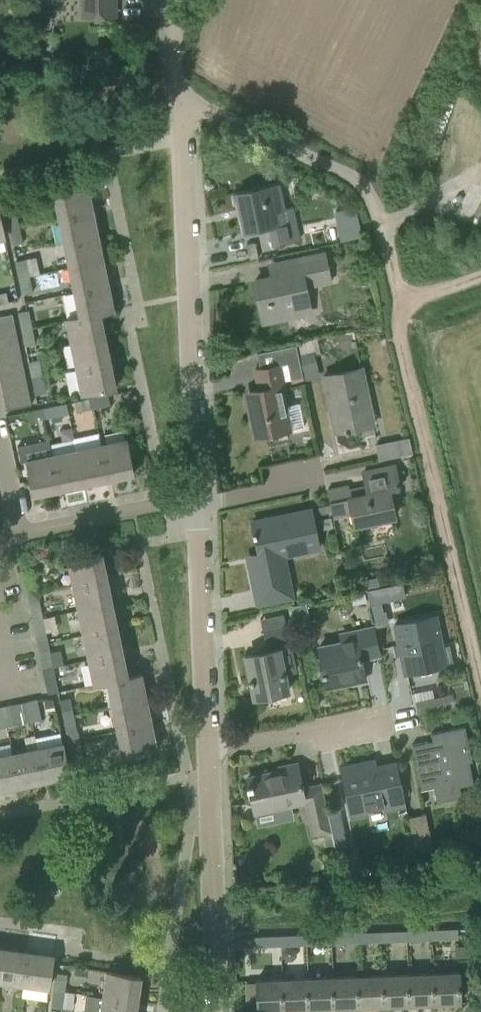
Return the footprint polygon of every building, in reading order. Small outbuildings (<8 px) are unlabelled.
[(83,16),(95,15),(115,15),(115,0),(83,0),(83,16)] [(273,245),(299,240),(292,206),(283,208),(278,183),(236,192),(245,233),(270,228),(273,245)] [(53,193),(57,212),(58,217),(93,210),(88,185),(53,193)] [(19,226),(15,209),(5,212),(9,228),(19,226)] [(98,235),(93,210),(58,217),(64,242),(98,235)] [(22,243),(19,226),(9,228),(12,245),(22,243)] [(103,260),(98,235),(64,242),(69,267),(103,260)] [(297,259),(299,271),(255,281),(263,322),(287,317),(285,311),(308,306),(309,312),(310,312),(305,286),(330,280),(324,253),(297,259)] [(26,259),(21,260),(16,261),(19,278),(29,276),(26,259)] [(108,285),(103,260),(69,267),(74,292),(108,285)] [(32,292),(29,276),(19,278),(23,294),(32,292)] [(114,310),(108,285),(74,292),(79,316),(79,317),(100,313),(114,310)] [(6,292),(0,293),(0,304),(8,302),(6,292)] [(28,310),(25,311),(18,312),(22,329),(32,327),(28,310)] [(105,337),(100,313),(79,317),(79,316),(66,319),(71,344),(105,337)] [(12,314),(0,316),(0,325),(14,322),(12,314)] [(14,322),(0,325),(0,337),(17,333),(14,322)] [(35,343),(32,330),(32,327),(22,329),(25,345),(35,343)] [(17,333),(0,337),(0,349),(19,345),(17,333)] [(110,362),(105,337),(71,344),(76,369),(110,362)] [(19,345),(0,349),(0,361),(21,357),(19,345)] [(21,357),(0,361),(0,374),(24,369),(21,357)] [(38,359),(28,361),(32,378),(42,376),(38,359)] [(116,387),(110,362),(76,369),(81,394),(116,387)] [(259,389),(249,391),(255,419),(251,419),(255,437),(290,430),(304,427),(299,403),(285,406),(283,398),(281,398),(277,380),(283,379),(280,364),(260,369),(255,370),(259,389)] [(362,368),(324,376),(329,404),(333,403),(335,412),(331,412),(335,432),(345,430),(346,433),(349,432),(348,429),(374,424),(373,422),(369,423),(366,408),(370,407),(362,368)] [(24,369),(0,374),(0,378),(2,386),(26,380),(24,369)] [(45,393),(42,376),(32,378),(35,395),(45,393)] [(29,392),(26,380),(2,386),(4,397),(29,392)] [(31,404),(29,392),(4,397),(7,410),(31,404)] [(110,404),(108,394),(91,398),(93,407),(110,404)] [(93,407),(91,398),(75,401),(77,411),(93,407)] [(61,414),(59,405),(42,408),(44,418),(61,414)] [(44,418),(42,408),(25,412),(27,422),(44,418)] [(412,453),(409,437),(375,444),(379,460),(412,453)] [(133,473),(126,439),(101,444),(109,478),(133,473)] [(109,478),(101,444),(76,449),(84,484),(109,478)] [(84,484),(76,449),(51,454),(59,489),(84,484)] [(59,489),(51,454),(26,460),(34,494),(59,489)] [(368,494),(350,497),(348,486),(327,490),(333,519),(334,518),(352,514),(355,525),(394,517),(389,490),(399,488),(394,466),(363,472),(368,494)] [(319,549),(315,529),(311,509),(252,522),(254,533),(252,533),(253,538),(255,537),(262,569),(250,572),(257,604),(292,597),(282,551),(314,545),(315,550),(319,549)] [(102,553),(69,560),(68,560),(73,585),(107,578),(102,553)] [(35,585),(32,568),(22,570),(25,587),(35,585)] [(112,603),(107,578),(73,585),(78,610),(112,603)] [(401,583),(367,590),(369,604),(381,601),(404,596),(401,583)] [(366,592),(350,595),(352,605),(368,602),(366,592)] [(42,617),(41,610),(39,601),(29,603),(32,620),(42,617)] [(117,628),(112,603),(78,610),(83,635),(117,628)] [(435,616),(416,620),(394,625),(404,673),(436,667),(432,648),(442,646),(435,616)] [(46,634),(42,617),(32,620),(36,636),(46,634)] [(267,651),(246,656),(250,678),(249,678),(250,683),(252,683),(255,695),(254,696),(254,698),(287,691),(284,674),(295,671),(292,657),(286,627),(282,628),(263,632),(267,651)] [(379,655),(375,635),(373,627),(353,631),(355,638),(319,646),(324,672),(320,673),(321,676),(325,675),(328,687),(329,687),(328,683),(354,678),(354,682),(365,680),(360,659),(379,655)] [(122,652),(117,628),(83,635),(88,659),(122,652)] [(53,667),(49,650),(39,652),(42,669),(53,667)] [(127,677),(127,676),(122,652),(88,659),(93,685),(107,682),(107,681),(127,677)] [(56,684),(53,667),(42,669),(46,686),(56,684)] [(141,674),(127,676),(127,677),(107,681),(107,682),(112,706),(146,699),(141,674)] [(443,696),(415,701),(418,716),(446,710),(443,696)] [(69,697),(59,699),(63,716),(73,714),(69,697)] [(55,708),(53,698),(44,698),(46,710),(55,708)] [(41,719),(37,699),(27,701),(32,721),(41,719)] [(152,723),(146,699),(112,706),(117,730),(152,723)] [(16,724),(12,704),(3,706),(7,726),(16,724)] [(76,731),(73,714),(63,716),(66,733),(76,731)] [(157,749),(152,724),(152,723),(117,730),(122,756),(157,749)] [(412,745),(411,745),(420,790),(433,787),(437,802),(462,797),(459,787),(473,784),(468,762),(472,761),(465,726),(431,733),(432,741),(427,742),(412,745)] [(69,775),(65,756),(62,742),(37,747),(44,781),(69,775)] [(44,781),(37,747),(13,753),(19,786),(44,781)] [(83,764),(80,747),(70,749),(73,766),(83,764)] [(13,753),(0,755),(0,790),(19,786),(13,753)] [(405,808),(400,781),(396,761),(395,762),(396,766),(378,770),(375,759),(339,767),(349,815),(368,811),(367,807),(384,804),(385,812),(405,808)] [(248,785),(246,785),(247,789),(249,789),(254,812),(274,808),(302,802),(310,837),(322,835),(325,847),(333,845),(331,833),(327,814),(325,803),(321,783),(301,787),(296,763),(279,767),(280,770),(247,777),(248,785)] [(409,817),(417,856),(433,852),(425,813),(409,817)] [(344,830),(331,833),(333,845),(335,857),(345,855),(344,851),(348,850),(344,830)] [(457,928),(437,930),(430,930),(431,940),(438,940),(458,939),(457,928)] [(431,940),(430,930),(406,931),(406,941),(431,940)] [(406,941),(406,931),(380,932),(381,942),(406,941)] [(381,942),(380,932),(355,933),(355,943),(381,942)] [(355,943),(355,933),(331,934),(331,944),(355,943)] [(331,944),(331,934),(305,935),(306,944),(331,944)] [(281,945),(280,935),(255,936),(255,946),(281,945)] [(306,944),(305,935),(280,935),(281,945),(306,944)] [(28,951),(3,947),(0,966),(0,981),(23,985),(28,951)] [(48,988),(53,955),(28,951),(23,985),(48,988)] [(141,976),(106,971),(102,996),(137,1001),(141,976)] [(66,974),(58,972),(56,972),(54,989),(64,990),(66,974)] [(459,972),(439,972),(432,973),(433,1003),(460,1002),(459,972)] [(409,1004),(408,973),(382,975),(383,1005),(409,1004)] [(433,1003),(432,973),(408,973),(409,1004),(433,1003)] [(383,1005),(382,975),(357,976),(358,1006),(383,1005)] [(358,1006),(357,976),(332,977),(333,1007),(358,1006)] [(333,1007),(332,977),(307,978),(308,1008),(333,1007)] [(308,1008),(307,978),(282,979),(283,1009),(308,1008)] [(283,1009),(282,979),(256,980),(257,1010),(283,1009)] [(62,1007),(64,990),(54,989),(52,1006),(62,1007)] [(137,1001),(102,996),(100,1011),(135,1011),(137,1001)]
